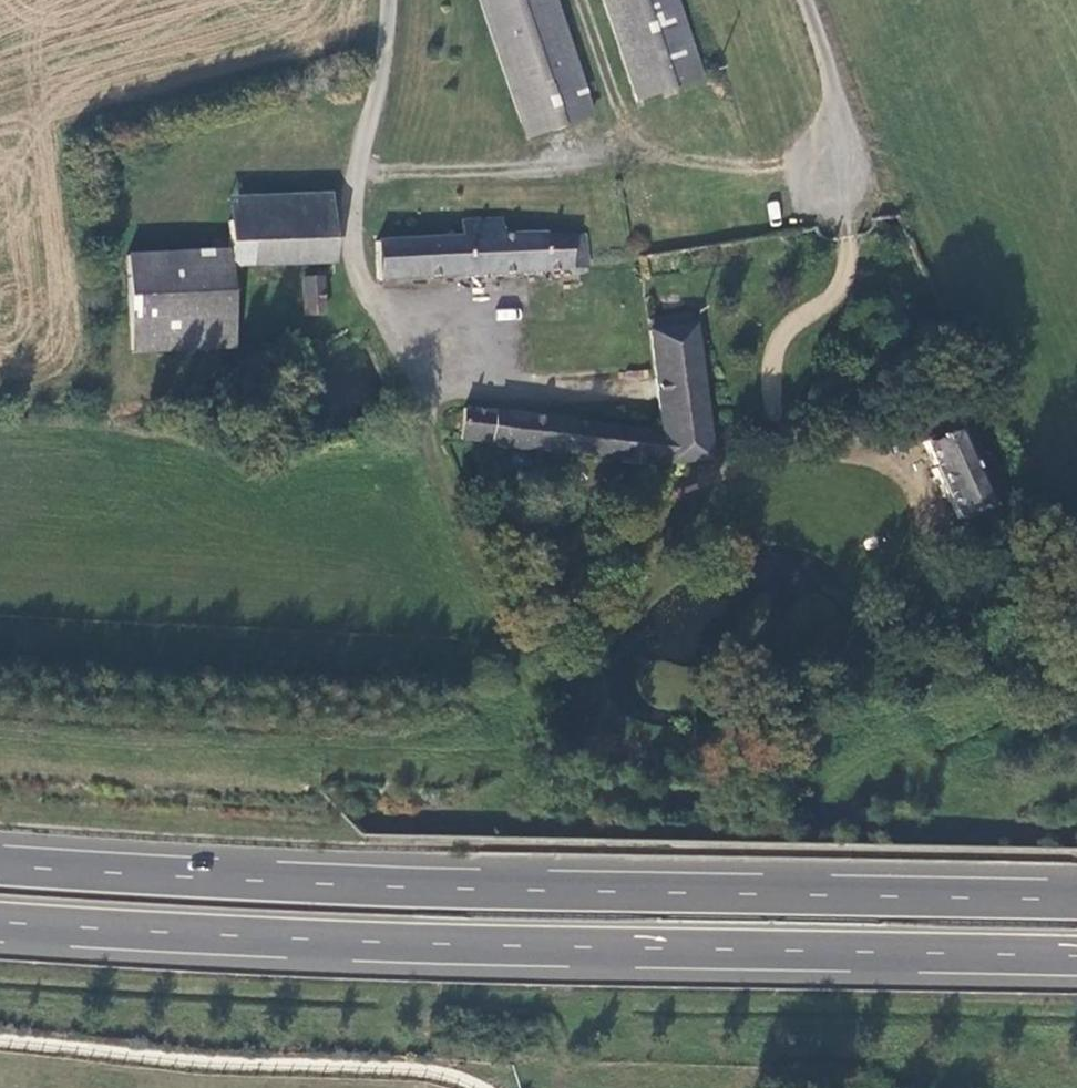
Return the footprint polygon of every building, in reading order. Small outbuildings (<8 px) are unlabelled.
[(551,0),(480,0),(525,138),(590,117),(551,0)] [(704,79),(676,0),(605,0),(639,101),(704,79)] [(225,200),(225,221),(329,217),(328,197),(225,200)] [(329,217),(225,221),(226,265),(331,262),(329,217)] [(462,238),(374,241),(377,279),(587,267),(586,260),(582,234),(544,237),(540,235),(500,235),(500,219),(461,220),(462,238)] [(125,269),(130,351),(228,346),(223,264),(125,269)] [(303,275),(303,314),(327,314),(327,275),(303,275)] [(647,318),(650,331),(687,326),(684,314),(647,318)] [(650,331),(646,331),(659,434),(664,464),(710,457),(690,326),(687,326),(650,331)] [(947,494),(957,516),(987,503),(952,430),(984,416),(975,396),(951,406),(955,415),(938,422),(943,434),(923,442),(934,467),(931,468),(944,495),(947,494)] [(562,455),(617,458),(617,462),(644,466),(645,461),(664,464),(659,434),(463,409),(458,441),(493,444),(502,449),(562,455)] [(1027,512),(1028,512),(1019,491),(1011,494),(1014,501),(1008,504),(1011,510),(1018,508),(1021,515),(1027,512)]
